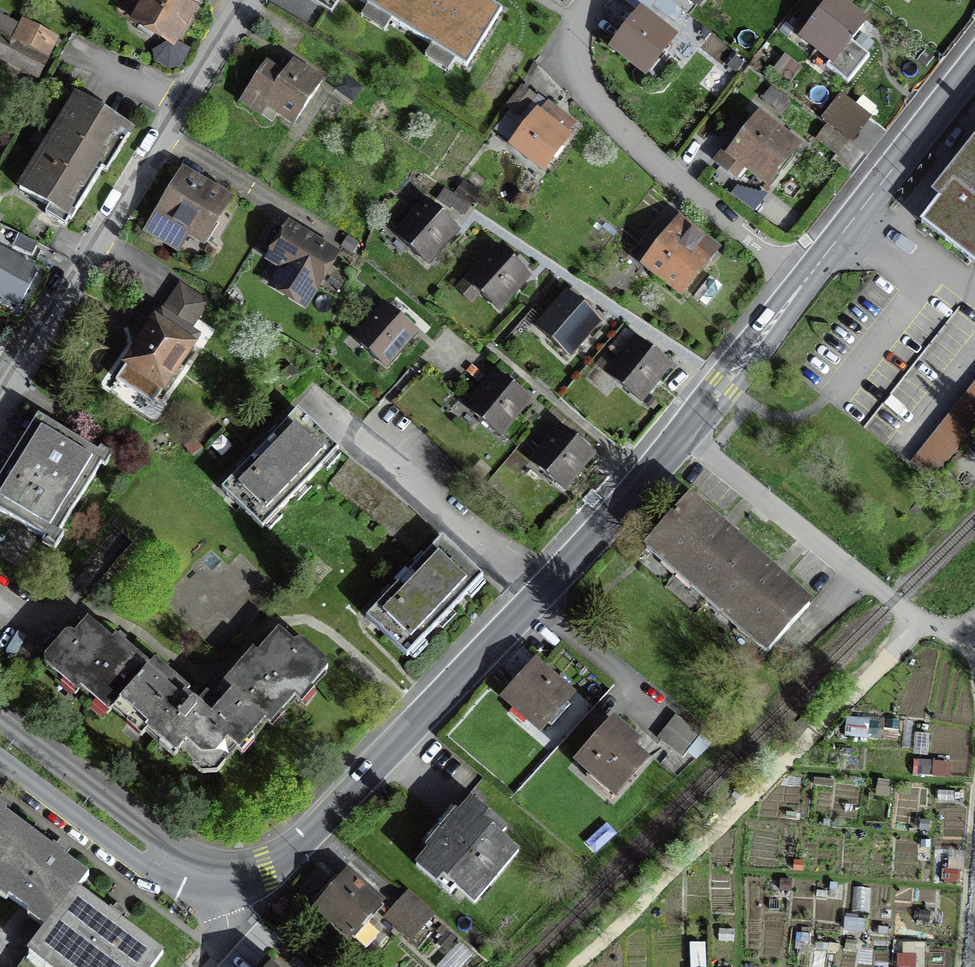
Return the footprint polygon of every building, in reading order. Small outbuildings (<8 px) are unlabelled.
[(136,23),(171,43),(196,0),(149,0),(136,23)] [(467,66),(502,9),(486,0),(359,0),(467,66)] [(861,25),(831,1),(804,36),(835,60),(861,25)] [(671,40),(641,17),(616,48),(646,71),(671,40)] [(0,18),(0,31),(10,37),(15,26),(0,18)] [(12,39),(41,55),(50,40),(20,24),(12,39)] [(12,39),(0,33),(0,54),(3,56),(2,59),(33,74),(43,55),(41,55),(12,39)] [(283,78),(266,67),(242,103),(260,115),(268,104),(296,122),(320,85),(291,66),(283,78)] [(535,97),(522,87),(507,107),(519,117),(535,97)] [(127,130),(76,98),(19,189),(70,221),(127,130)] [(553,120),(548,116),(545,121),(538,115),(514,146),(542,167),(565,137),(572,127),(557,115),(553,120)] [(794,148),(760,120),(739,146),(733,141),(716,163),(734,177),(745,163),(768,181),(794,148)] [(846,142),(827,126),(817,139),(836,154),(846,142)] [(927,215),(974,252),(974,138),(931,194),(939,200),(927,215)] [(226,202),(184,176),(150,231),(177,248),(182,240),(201,252),(207,242),(203,239),(226,202)] [(457,230),(426,202),(400,230),(411,240),(407,244),(428,263),(457,230)] [(714,249),(681,223),(647,266),(680,292),(714,249)] [(334,256),(290,228),(271,259),(293,273),(281,290),(303,304),(334,256)] [(528,276),(497,248),(471,277),(481,286),(477,290),(498,309),(528,276)] [(0,253),(0,296),(20,306),(37,271),(0,253)] [(163,313),(189,330),(207,304),(181,287),(163,313)] [(599,322),(567,293),(542,322),(552,331),(548,336),(569,355),(599,322)] [(416,333),(384,305),(358,335),(368,343),(365,348),(386,366),(416,333)] [(189,330),(163,313),(128,364),(163,387),(197,336),(189,330)] [(669,365),(636,339),(612,369),(622,378),(618,383),(640,400),(669,365)] [(529,401),(496,374),(472,403),(483,413),(479,417),(500,435),(529,401)] [(910,462),(932,480),(974,427),(974,381),(910,462)] [(254,456),(222,489),(262,529),(338,451),(298,412),(266,445),(263,443),(252,454),(254,456)] [(38,415),(0,477),(0,511),(52,543),(106,457),(38,415)] [(592,454),(560,428),(535,458),(546,466),(542,470),(564,488),(592,454)] [(429,526),(410,511),(369,476),(349,460),(332,480),(412,546),(429,526)] [(688,500),(649,545),(769,650),(808,605),(776,577),(724,531),(688,500)] [(366,617),(407,656),(483,577),(442,538),(410,572),(408,570),(397,581),(399,583),(366,617)] [(113,709),(150,666),(116,635),(112,641),(87,619),(74,634),(69,633),(64,635),(46,656),(44,661),(46,665),(63,680),(67,676),(95,701),(99,697),(113,709)] [(222,684),(266,722),(278,708),(282,712),(307,684),(311,688),(328,669),(328,665),(325,661),(304,642),(299,641),(294,644),(278,630),(257,655),(252,650),(222,684)] [(150,666),(113,709),(129,723),(133,718),(162,743),(165,738),(194,764),(222,761),(246,733),(252,738),(266,722),(222,684),(211,698),(206,694),(197,704),(186,694),(190,690),(155,660),(150,666)] [(534,665),(506,697),(542,728),(570,697),(534,665)] [(678,717),(660,740),(683,758),(701,735),(678,717)] [(613,723),(579,762),(616,794),(645,761),(629,748),(634,742),(613,723)] [(506,828),(472,800),(416,865),(450,894),(455,887),(475,903),(519,851),(500,835),(506,828)] [(58,854),(0,811),(0,885),(50,922),(32,947),(60,966),(152,966),(163,953),(117,919),(77,890),(88,875),(58,854)] [(333,879),(313,903),(367,948),(376,936),(375,929),(368,923),(368,921),(364,918),(379,900),(348,874),(340,884),(333,879)] [(432,915),(408,893),(386,916),(411,939),(432,915)]
